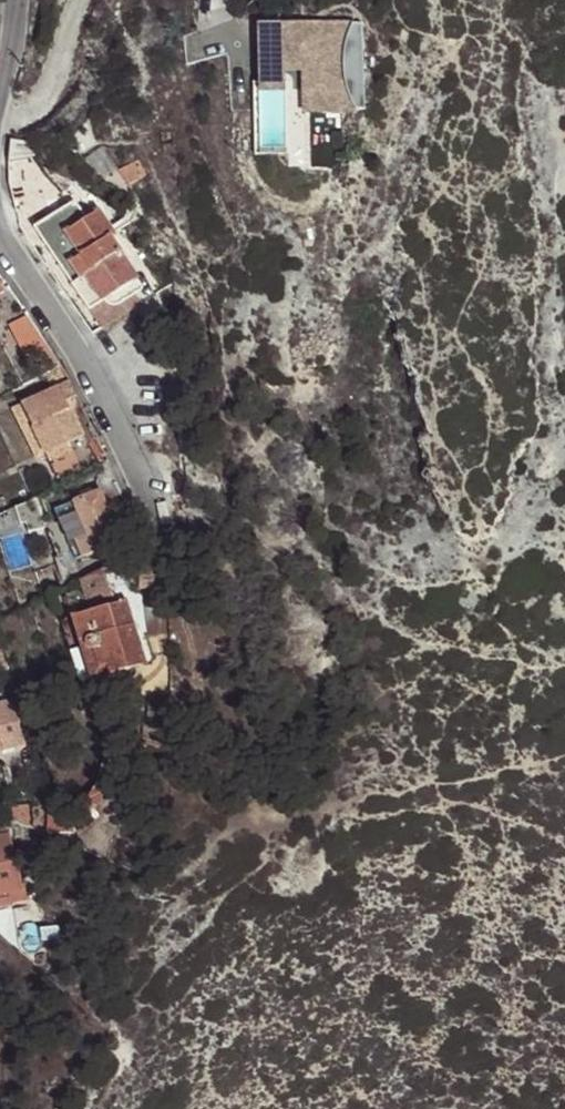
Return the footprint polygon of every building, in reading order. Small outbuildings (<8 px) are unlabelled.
[(363,18),(284,20),(285,64),(305,64),(307,105),(366,102),(363,18)] [(285,64),(284,20),(261,21),(263,84),(286,82),(285,64)] [(139,302),(125,281),(131,277),(91,215),(83,222),(69,202),(30,229),(96,330),(139,302)] [(37,315),(19,325),(38,359),(56,349),(37,315)] [(72,393),(66,382),(56,388),(63,403),(69,399),(67,395),(72,393)] [(20,407),(32,430),(68,411),(63,403),(56,388),(20,407)] [(23,465),(41,456),(19,406),(0,415),(23,465)] [(68,411),(32,430),(45,457),(81,438),(68,411)] [(67,477),(105,457),(96,439),(58,460),(67,477)] [(96,493),(50,512),(71,562),(117,543),(96,493)] [(130,568),(93,577),(100,605),(137,595),(130,568)] [(74,621),(94,683),(148,665),(125,601),(74,621)] [(10,706),(0,709),(0,754),(22,748),(10,706)] [(0,838),(0,896),(16,891),(0,838)]
